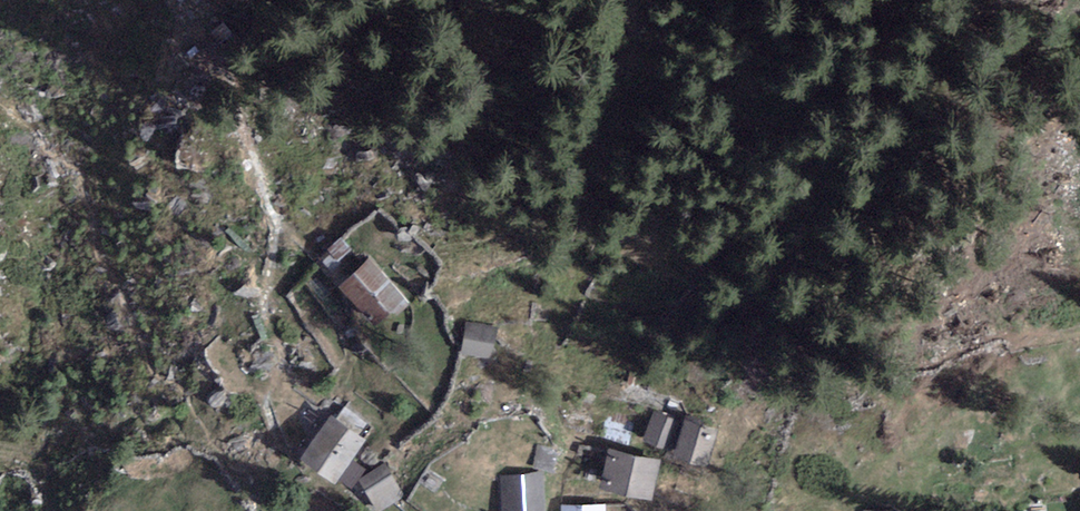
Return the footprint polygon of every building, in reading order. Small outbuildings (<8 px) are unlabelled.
[(337,261),(351,250),(341,238),(328,249),(337,261)] [(413,305),(371,256),(338,284),(376,327),(390,315),(395,321),(413,305)] [(497,328),(466,322),(460,352),(491,358),(497,328)] [(366,441),(375,428),(345,405),(336,418),(366,441)] [(674,419),(653,411),(641,441),(662,449),(674,419)] [(336,418),(330,414),(299,459),(335,484),(366,441),(336,418)] [(717,431),(686,420),(673,456),(704,467),(717,431)] [(555,473),(561,451),(540,446),(534,467),(555,473)] [(651,500),(660,461),(609,450),(601,489),(651,500)] [(383,464),(359,479),(378,510),(380,510),(403,498),(383,464)] [(499,477),(501,510),(545,510),(543,474),(499,477)]
